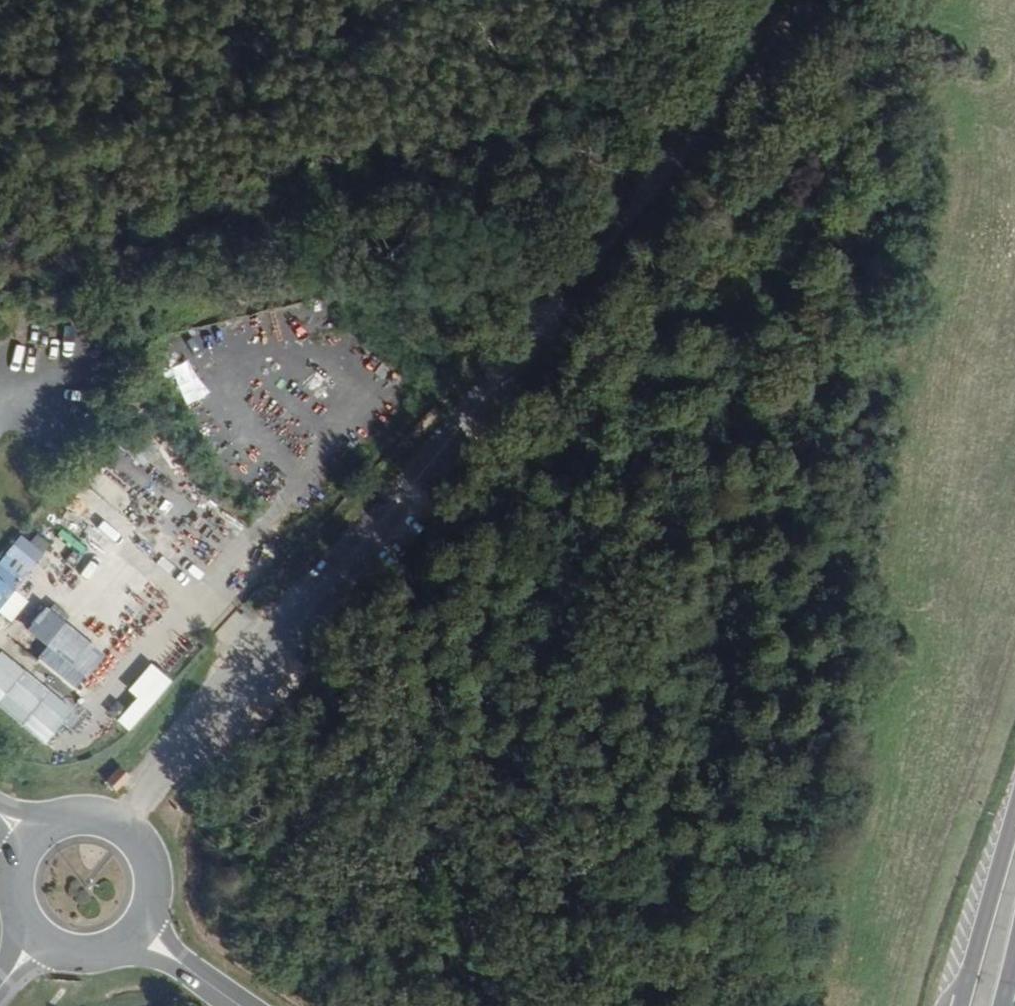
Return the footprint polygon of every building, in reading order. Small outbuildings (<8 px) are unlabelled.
[(0,560),(0,584),(8,590),(38,553),(19,537),(0,560)] [(82,679),(101,656),(43,610),(24,633),(43,648),(80,677),(82,679)] [(71,687),(80,677),(43,648),(35,658),(71,687)] [(70,710),(0,654),(0,709),(43,744),(70,710)] [(114,721),(124,730),(168,682),(149,665),(125,691),(134,698),(114,721)]
